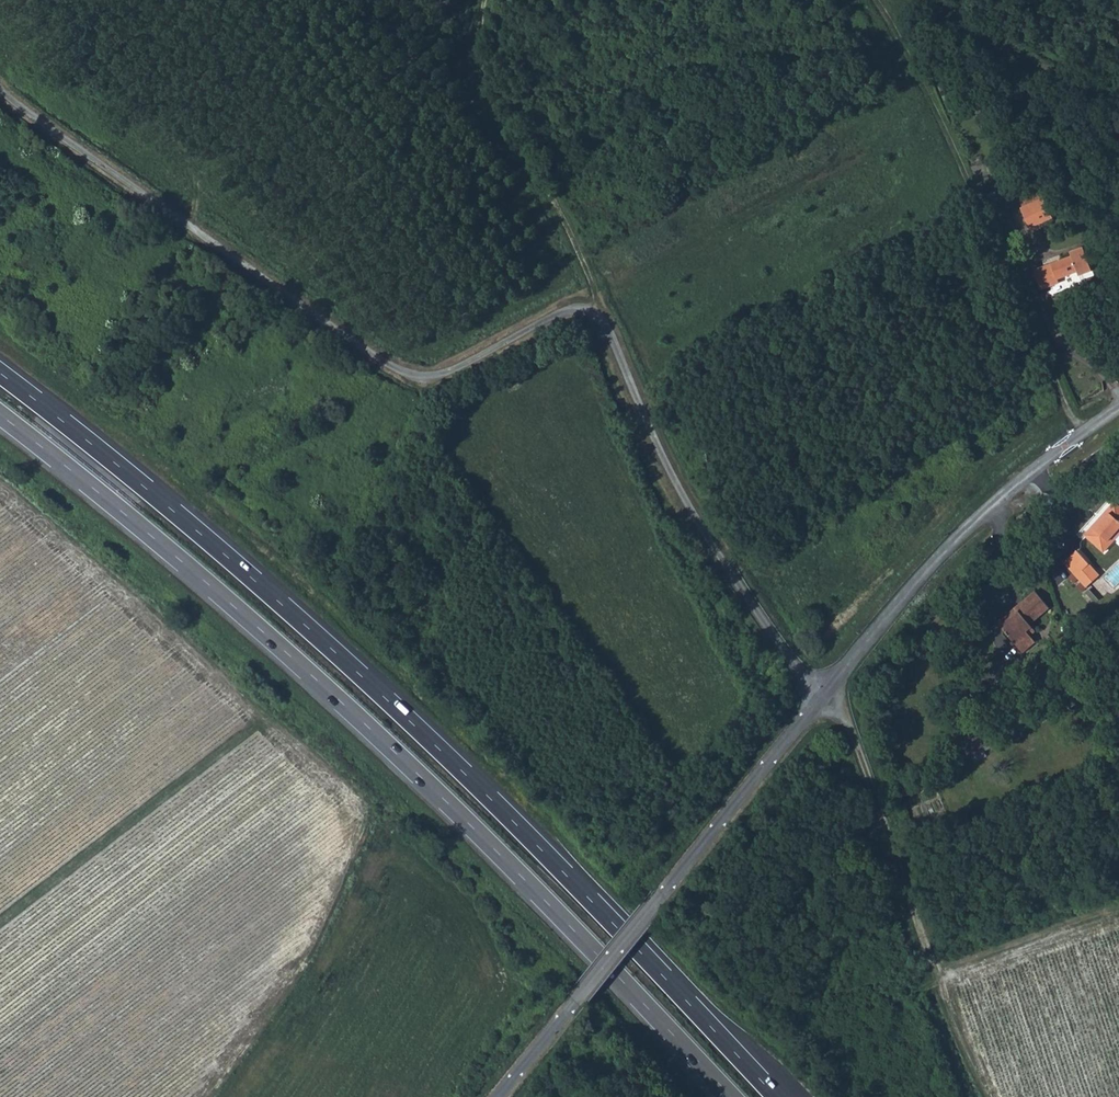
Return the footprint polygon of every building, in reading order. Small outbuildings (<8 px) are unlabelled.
[(1044,199),(1032,204),(1039,219),(1042,218),(1044,223),(1053,219),(1052,216),(1044,199)] [(1039,219),(1032,204),(1022,209),(1028,223),(1039,219)] [(1030,228),(1041,224),(1039,219),(1028,223),(1030,228)] [(1071,253),(1073,257),(1081,276),(1093,271),(1085,248),(1078,251),(1071,253)] [(1073,257),(1058,262),(1064,277),(1078,272),(1080,276),(1081,276),(1073,257)] [(1058,262),(1039,269),(1047,287),(1060,283),(1059,279),(1064,277),(1058,262)] [(1047,287),(1039,269),(1035,270),(1042,289),(1047,287)] [(1085,531),(1105,549),(1116,536),(1118,538),(1118,501),(1115,498),(1108,506),(1110,509),(1096,525),(1093,523),(1089,527),(1085,531)] [(1066,561),(1072,566),(1089,558),(1078,548),(1066,561)] [(1089,558),(1072,566),(1090,583),(1100,573),(1095,569),(1094,570),(1088,564),(1091,560),(1089,558)] [(1100,573),(1090,583),(1092,585),(1104,572),(1091,560),(1088,564),(1094,570),(1095,569),(1100,573)] [(1048,610),(1034,593),(1014,611),(1018,615),(1000,630),(1022,655),(1035,645),(1032,642),(1029,638),(1026,634),(1032,629),(1030,627),(1048,610)] [(1018,615),(1014,611),(997,626),(1000,630),(1018,615)] [(1035,633),(1032,629),(1026,634),(1029,638),(1035,633)] [(979,732),(962,744),(976,763),(993,750),(979,732)]
